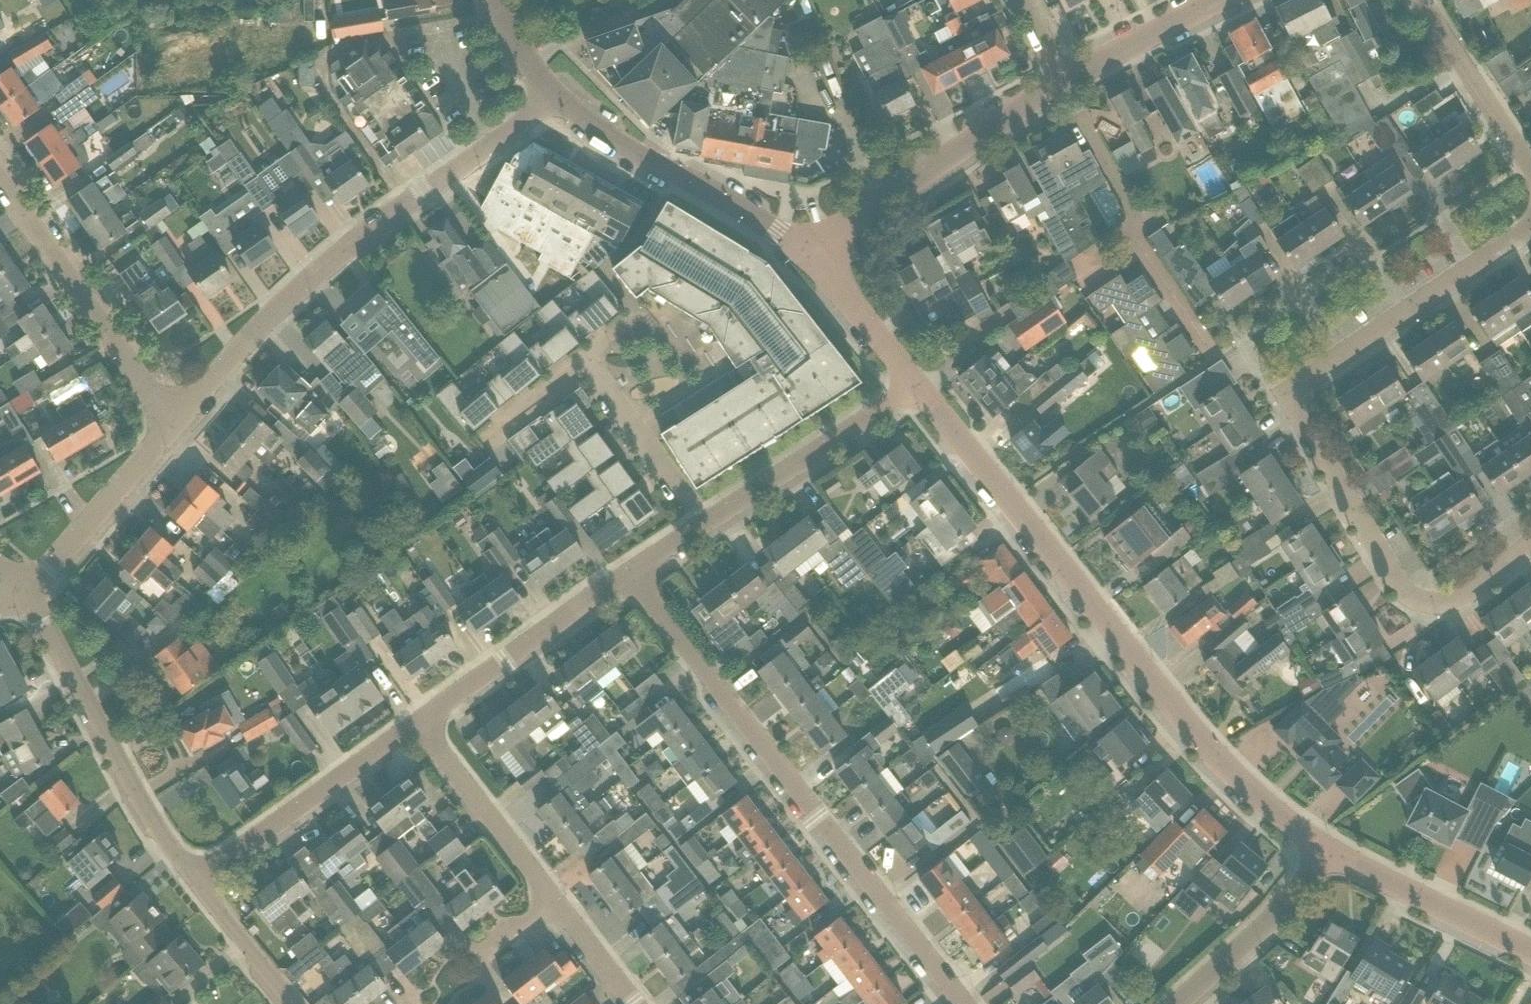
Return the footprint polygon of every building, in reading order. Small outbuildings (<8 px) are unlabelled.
[(304,22),(314,22),(314,0),(304,0),(304,22)] [(383,2),(387,20),(436,12),(435,8),(452,5),(451,0),(393,0),(383,2)] [(667,113),(770,16),(787,0),(684,0),(673,11),(671,9),(602,32),(603,34),(594,36),(595,38),(586,42),(595,71),(607,67),(617,84),(612,89),(627,105),(629,103),(635,111),(634,112),(649,128),(663,116),(663,117),(667,113)] [(954,11),(955,13),(978,0),(948,0),(954,11)] [(1065,11),(1085,0),(1060,0),(1065,11)] [(1361,43),(1354,31),(1341,38),(1340,36),(1334,25),(1339,23),(1336,17),(1331,20),(1326,12),(1331,9),(1329,6),(1325,8),(1320,0),(1293,0),(1274,10),(1291,41),(1292,40),(1306,67),(1303,69),(1309,78),(1338,130),(1369,113),(1354,87),(1361,83),(1378,73),(1367,52),(1361,43)] [(1361,43),(1367,52),(1373,49),(1380,46),(1375,36),(1380,34),(1364,2),(1367,0),(1347,0),(1350,7),(1348,9),(1365,41),(1361,43)] [(1462,2),(1469,15),(1484,8),(1479,0),(1461,0),(1462,2)] [(1484,8),(1484,9),(1499,2),(1498,0),(1479,0),(1484,8)] [(905,8),(898,12),(899,13),(904,23),(911,20),(906,9),(905,8)] [(355,14),(345,16),(348,36),(358,34),(383,30),(380,10),(355,14)] [(984,68),(964,30),(958,18),(955,13),(954,11),(943,16),(947,23),(945,24),(951,37),(939,43),(945,56),(959,81),(984,68)] [(898,12),(882,20),(890,34),(891,34),(900,51),(914,43),(915,42),(904,23),(899,13),(898,12)] [(700,156),(746,164),(771,17),(770,16),(667,113),(678,115),(673,146),(701,152),(700,156)] [(771,17),(746,164),(790,172),(792,162),(802,164),(802,165),(803,165),(804,159),(810,160),(817,155),(818,149),(825,151),(826,149),(824,149),(828,125),(830,126),(830,124),(798,119),(779,116),(769,113),(773,93),(781,94),(788,58),(778,56),(782,31),(772,29),(774,17),(771,17)] [(900,51),(891,34),(890,34),(882,20),(881,17),(875,20),(855,30),(864,48),(876,72),(863,79),(873,96),(874,95),(878,102),(887,119),(889,118),(890,121),(900,116),(899,113),(914,105),(902,83),(913,78),(911,74),(912,74),(900,51)] [(964,30),(984,68),(1009,55),(989,17),(964,30)] [(1235,68),(1242,80),(1245,78),(1270,123),(1301,105),(1264,39),(1255,21),(1254,20),(1229,34),(1226,38),(1225,43),(1226,48),(1223,49),(1234,68),(1235,68)] [(45,34),(9,54),(17,67),(40,54),(52,47),(45,34)] [(333,64),(331,65),(331,75),(343,66),(348,73),(337,81),(347,95),(387,67),(395,62),(388,53),(380,41),(370,48),(365,41),(361,36),(348,38),(356,48),(338,60),(333,64)] [(919,53),(914,56),(921,69),(934,95),(959,81),(945,56),(932,62),(926,50),(919,53)] [(1506,50),(1484,64),(1497,83),(1514,72),(1517,71),(1506,50)] [(1204,131),(1209,138),(1224,129),(1202,89),(1212,83),(1203,66),(1198,68),(1190,55),(1169,67),(1204,131)] [(1514,72),(1522,85),(1530,79),(1530,61),(1517,71),(1514,72)] [(38,80),(1,106),(15,127),(31,115),(39,110),(33,102),(47,92),(42,86),(58,74),(53,67),(50,69),(37,78),(38,80)] [(347,95),(339,100),(344,108),(352,102),(355,107),(388,153),(380,158),(385,166),(386,165),(393,160),(400,156),(403,160),(429,141),(444,131),(432,114),(402,72),(398,67),(391,72),(387,67),(347,95)] [(1241,81),(1242,80),(1235,68),(1234,68),(1218,77),(1241,119),(1257,110),(1241,81)] [(0,76),(0,106),(1,106),(38,80),(37,78),(32,71),(18,80),(11,70),(10,69),(2,74),(0,76)] [(54,94),(62,105),(63,106),(91,86),(83,74),(54,94)] [(1145,89),(1155,106),(1177,145),(1198,132),(1166,77),(1145,89)] [(35,155),(41,164),(73,141),(69,136),(80,128),(90,121),(89,120),(85,120),(81,122),(76,125),(71,118),(99,98),(91,86),(63,106),(62,105),(51,113),(58,123),(52,128),(50,126),(26,143),(28,146),(26,147),(28,151),(30,154),(32,157),(35,155)] [(1155,145),(1141,119),(1149,115),(1140,99),(1137,101),(1130,89),(1109,100),(1144,165),(1158,158),(1152,147),(1155,145)] [(1413,106),(1420,116),(1443,100),(1435,90),(1413,106)] [(1300,102),(1321,137),(1334,130),(1312,94),(1300,102)] [(273,97),(258,107),(268,122),(278,137),(277,137),(303,173),(308,180),(319,172),(330,187),(335,195),(341,204),(343,202),(345,205),(357,197),(355,194),(367,185),(356,169),(341,147),(338,143),(335,139),(327,145),(310,143),(297,125),(287,110),(283,112),(273,97)] [(184,106),(175,113),(180,121),(190,114),(184,106)] [(96,124),(94,126),(98,131),(99,133),(116,120),(111,114),(96,124)] [(1386,115),(1376,123),(1391,146),(1402,138),(1386,115)] [(1450,132),(1436,141),(1454,168),(1478,152),(1454,116),(1444,122),(1443,123),(1450,132)] [(1391,146),(1376,123),(1366,129),(1382,153),(1391,146)] [(73,141),(41,164),(55,184),(89,161),(79,147),(88,140),(87,139),(80,128),(69,136),(73,141)] [(147,132),(131,144),(138,155),(154,143),(147,132)] [(1044,192),(1080,254),(1100,240),(1087,217),(1078,223),(1069,208),(1075,205),(1064,186),(1098,167),(1089,152),(1082,156),(1075,143),(1068,147),(1060,132),(1032,148),(1040,162),(1031,168),(1030,166),(1029,167),(1043,193),(1044,192)] [(1454,168),(1436,141),(1413,157),(1431,184),(1454,168)] [(496,229),(525,244),(571,162),(567,161),(567,160),(546,148),(546,149),(534,142),(514,156),(509,165),(506,163),(492,190),(483,185),(475,200),(496,229)] [(107,161),(113,169),(114,169),(116,172),(138,156),(138,155),(131,144),(107,161)] [(221,150),(206,161),(213,171),(228,160),(221,150)] [(241,153),(229,162),(244,184),(263,212),(275,204),(281,213),(278,215),(282,221),(294,237),(296,236),(298,239),(311,230),(309,226),(319,220),(307,203),(302,197),(290,180),(269,194),(257,176),(241,153)] [(1317,156),(1307,163),(1323,186),(1333,179),(1317,156)] [(1385,157),(1362,173),(1386,210),(1410,194),(1385,157)] [(538,261),(545,264),(594,175),(592,174),(593,174),(571,162),(571,163),(571,162),(525,244),(542,254),(538,261)] [(1323,186),(1307,163),(1297,170),(1312,193),(1323,186)] [(1023,206),(1037,198),(1038,197),(1037,196),(1019,164),(1002,174),(1006,180),(987,191),(1006,225),(1010,223),(1009,223),(1027,213),(1023,206)] [(1386,210),(1362,173),(1339,189),(1345,199),(1363,226),(1386,210)] [(594,175),(545,264),(569,278),(580,260),(619,189),(596,176),(594,175)] [(68,202),(84,225),(108,208),(99,196),(112,187),(105,177),(68,202)] [(1242,185),(1231,193),(1239,204),(1238,205),(1250,222),(1252,225),(1254,228),(1265,221),(1250,197),(1242,185)] [(643,202),(619,189),(580,260),(589,264),(593,261),(596,265),(617,247),(618,247),(622,245),(630,233),(632,232),(637,222),(635,218),(643,202)] [(1075,245),(1057,214),(1044,192),(1043,193),(1037,196),(1038,197),(1037,198),(1049,218),(1042,222),(1060,253),(1075,245)] [(1313,217),(1300,225),(1318,252),(1342,236),(1315,196),(1304,204),(1313,217)] [(150,227),(155,224),(171,212),(162,199),(141,214),(150,227)] [(974,222),(980,219),(970,201),(968,202),(970,205),(965,208),(963,205),(925,227),(941,256),(952,250),(955,256),(973,246),(977,253),(992,244),(983,229),(979,231),(974,222)] [(860,383),(820,333),(765,262),(667,203),(647,237),(661,246),(666,237),(677,244),(676,246),(716,270),(717,268),(729,275),(727,277),(740,285),(738,288),(743,296),(745,294),(760,314),(759,315),(764,321),(768,318),(777,330),(779,328),(785,336),(763,350),(749,360),(742,364),(750,377),(661,435),(696,488),(860,383)] [(108,208),(84,225),(100,248),(137,222),(130,212),(117,221),(108,208)] [(199,217),(214,239),(225,255),(237,247),(251,267),(275,250),(258,225),(251,216),(238,225),(231,215),(220,222),(211,209),(199,217)] [(1318,252),(1300,225),(1299,226),(1292,216),(1270,231),(1277,241),(1276,241),(1294,268),(1318,252)] [(448,218),(429,231),(448,258),(441,263),(455,283),(465,276),(472,286),(505,262),(488,238),(471,250),(448,218)] [(1245,258),(1232,267),(1250,294),(1251,294),(1253,297),(1266,288),(1264,285),(1274,278),(1263,261),(1258,254),(1267,247),(1254,228),(1252,225),(1250,222),(1241,228),(1244,233),(1251,244),(1240,251),(1245,258)] [(183,263),(164,236),(155,224),(150,227),(143,232),(152,245),(170,272),(183,263)] [(201,265),(189,273),(207,298),(232,280),(214,255),(214,256),(200,236),(188,245),(201,265)] [(1173,248),(1160,257),(1183,291),(1194,307),(1202,302),(1199,297),(1203,295),(1205,298),(1214,292),(1226,310),(1250,294),(1232,267),(1213,280),(1207,271),(1204,273),(1182,242),(1173,248)] [(14,265),(0,246),(0,275),(14,265)] [(749,360),(763,350),(749,328),(746,330),(739,319),(741,317),(732,303),(715,292),(713,295),(702,288),(703,286),(671,266),(669,268),(658,261),(659,259),(640,247),(613,269),(636,298),(646,289),(656,295),(661,288),(670,293),(665,301),(701,322),(705,315),(714,320),(721,329),(713,334),(735,368),(742,364),(749,360)] [(912,264),(895,274),(913,306),(931,295),(927,288),(945,278),(927,247),(908,257),(912,264)] [(1076,276),(1068,262),(1067,260),(1064,262),(1047,274),(1047,276),(1058,290),(1070,282),(1076,277),(1076,276)] [(119,275),(136,299),(141,296),(153,313),(149,317),(159,332),(185,313),(173,297),(162,280),(155,285),(138,261),(119,275)] [(541,307),(506,263),(473,287),(469,290),(504,335),(541,307)] [(29,287),(14,265),(0,275),(0,307),(29,287)] [(604,324),(624,308),(592,270),(574,282),(589,299),(574,311),(567,317),(584,338),(603,322),(604,324)] [(959,287),(971,307),(976,315),(980,322),(993,314),(968,271),(954,278),(959,287)] [(1109,335),(1117,347),(1145,329),(1138,318),(1162,302),(1144,275),(1127,286),(1119,275),(1088,296),(1099,312),(1112,304),(1125,324),(1109,335)] [(1008,304),(1017,317),(1048,296),(1049,298),(1058,292),(1058,290),(1047,276),(1008,304)] [(1495,294),(1519,331),(1520,330),(1521,332),(1530,325),(1530,292),(1529,293),(1519,278),(1495,294)] [(368,284),(346,304),(359,319),(364,325),(373,317),(386,332),(390,328),(419,361),(433,349),(416,329),(384,288),(377,294),(368,284)] [(971,307),(959,287),(943,296),(959,324),(976,315),(971,307)] [(1519,331),(1495,294),(1471,311),(1489,337),(1490,336),(1496,347),(1519,331)] [(1048,296),(1017,317),(1018,319),(1008,326),(1025,350),(1065,321),(1049,298),(1048,296)] [(565,355),(584,339),(585,339),(584,338),(567,317),(561,310),(552,299),(541,309),(535,313),(550,331),(528,349),(545,370),(564,354),(565,355)] [(5,350),(12,359),(57,327),(42,306),(19,322),(28,334),(5,350)] [(564,307),(561,310),(567,317),(574,311),(571,307),(564,307)] [(920,317),(907,324),(913,336),(926,329),(920,317)] [(10,333),(1,320),(0,321),(0,340),(10,333)] [(374,364),(349,336),(343,341),(326,322),(304,341),(331,371),(331,370),(347,388),(374,364)] [(1145,329),(1117,347),(1125,359),(1142,348),(1155,369),(1143,377),(1154,394),(1185,373),(1178,361),(1194,350),(1176,323),(1152,339),(1145,329)] [(1452,323),(1428,339),(1446,365),(1470,349),(1452,323)] [(57,327),(12,359),(19,369),(41,354),(49,365),(72,348),(57,327)] [(546,371),(545,370),(528,349),(513,331),(506,337),(497,345),(511,363),(489,381),(506,402),(526,386),(527,387),(546,371)] [(1446,365),(1428,339),(1405,355),(1422,381),(1446,365)] [(958,377),(976,397),(1011,368),(994,347),(958,377)] [(1500,350),(1489,357),(1511,389),(1521,382),(1500,350)] [(1479,363),(1501,396),(1511,389),(1489,357),(1479,363)] [(1056,383),(1053,381),(1032,401),(1033,402),(1031,403),(1041,415),(1087,378),(1097,370),(1088,358),(1077,366),(1056,383)] [(1011,368),(976,397),(993,418),(1018,397),(1018,396),(1025,390),(1032,401),(1053,381),(1046,373),(1042,376),(1037,381),(1032,374),(1026,373),(1018,363),(1012,368),(1011,368)] [(72,364),(42,382),(39,383),(46,395),(79,376),(72,364)] [(90,394),(109,386),(100,367),(81,375),(90,394)] [(338,405),(317,378),(310,386),(292,371),(288,375),(279,367),(260,388),(310,434),(338,405)] [(1386,368),(1362,384),(1380,410),(1381,410),(1393,402),(1406,422),(1412,418),(1423,435),(1420,438),(1425,446),(1434,441),(1444,434),(1429,411),(1423,403),(1413,410),(1403,395),(1404,394),(1397,384),(1386,368)] [(27,391),(39,383),(42,382),(35,370),(14,382),(21,395),(27,391)] [(1203,372),(1179,388),(1194,410),(1199,407),(1214,429),(1243,410),(1228,387),(1218,394),(1203,372)] [(506,402),(489,381),(467,400),(452,382),(436,396),(468,435),(488,419),(487,418),(506,402)] [(1511,389),(1527,413),(1529,416),(1530,414),(1530,393),(1528,388),(1523,381),(1521,382),(1511,389)] [(39,383),(27,391),(34,402),(46,395),(39,383)] [(1362,384),(1338,400),(1356,427),(1380,410),(1362,384)] [(1511,389),(1501,396),(1502,397),(1517,419),(1527,413),(1511,389)] [(9,402),(1,390),(0,390),(0,407),(9,402)] [(373,414),(352,390),(337,403),(358,427),(373,414)] [(592,427),(581,412),(575,416),(564,401),(541,418),(552,433),(525,453),(527,456),(536,468),(563,448),(563,447),(585,431),(586,431),(592,427)] [(9,402),(0,407),(0,414),(10,432),(23,425),(9,402)] [(1439,404),(1429,411),(1444,434),(1455,427),(1440,404),(1439,404)] [(1148,408),(1136,416),(1145,430),(1156,422),(1157,422),(1148,408)] [(88,409),(64,423),(80,448),(103,434),(88,409)] [(1243,410),(1214,429),(1231,454),(1236,450),(1243,446),(1259,434),(1243,410)] [(239,420),(228,431),(232,435),(253,453),(268,466),(278,455),(284,448),(287,445),(270,430),(266,427),(251,414),(243,423),(239,420)] [(1011,440),(1030,463),(1067,432),(1057,420),(1041,433),(1032,422),(1011,440)] [(80,448),(64,423),(41,436),(56,462),(80,448)] [(1455,427),(1444,434),(1461,457),(1471,450),(1455,427)] [(613,455),(602,440),(596,445),(586,431),(585,431),(563,447),(563,448),(573,461),(546,481),(557,497),(584,477),(584,476),(606,459),(607,460),(613,455)] [(1425,446),(1410,456),(1411,456),(1417,466),(1441,452),(1458,477),(1455,479),(1449,470),(1431,483),(1437,491),(1435,492),(1438,496),(1457,523),(1460,528),(1473,518),(1470,514),(1480,507),(1469,491),(1464,483),(1473,476),(1461,457),(1444,434),(1434,441),(1425,446)] [(232,435),(214,456),(229,470),(234,475),(235,474),(244,483),(254,472),(244,464),(253,453),(232,435)] [(1505,451),(1523,478),(1530,473),(1530,440),(1528,435),(1505,451)] [(513,436),(507,441),(521,460),(527,456),(525,453),(513,436)] [(0,447),(0,457),(17,485),(40,471),(30,454),(25,445),(24,446),(18,437),(0,447)] [(1497,439),(1472,456),(1480,467),(1487,478),(1499,495),(1523,478),(1505,451),(1504,451),(1498,442),(1497,439)] [(866,491),(872,486),(880,479),(890,492),(919,470),(900,446),(857,480),(866,491)] [(1405,446),(1381,462),(1388,472),(1411,456),(1410,456),(1405,446)] [(298,461),(297,462),(317,483),(325,491),(337,479),(329,471),(330,470),(310,449),(309,450),(298,461)] [(1073,471),(1083,483),(1069,494),(1089,519),(1116,498),(1105,484),(1118,472),(1099,449),(1073,471)] [(1249,469),(1240,475),(1240,476),(1256,499),(1284,480),(1277,468),(1280,466),(1273,455),(1270,458),(1269,456),(1252,467),(1249,469)] [(1411,456),(1388,472),(1395,483),(1418,467),(1417,466),(1411,456)] [(17,485),(0,457),(0,495),(17,485)] [(453,467),(452,467),(474,497),(503,475),(491,459),(463,480),(453,467)] [(628,489),(634,484),(623,469),(617,474),(607,460),(606,459),(584,476),(584,477),(594,490),(567,510),(578,525),(605,505),(627,488),(628,489)] [(1217,462),(1196,475),(1201,485),(1223,472),(1217,462)] [(438,479),(430,485),(442,502),(461,489),(443,464),(432,471),(438,479)] [(1223,472),(1201,485),(1208,496),(1231,483),(1223,472)] [(196,476),(181,494),(221,529),(224,531),(235,519),(223,508),(227,503),(196,476)] [(1284,480),(1256,499),(1271,522),(1283,515),(1300,503),(1284,480)] [(912,504),(929,525),(955,504),(938,482),(912,504)] [(1389,487),(1379,494),(1385,502),(1389,499),(1391,490),(1389,487)] [(655,513),(644,497),(638,502),(628,489),(627,488),(605,505),(615,519),(589,538),(600,553),(655,513)] [(221,529),(181,494),(165,511),(188,531),(194,525),(211,540),(221,529)] [(546,504),(561,527),(574,519),(557,496),(546,504)] [(1438,496),(1414,512),(1415,513),(1432,539),(1457,523),(1438,496)] [(265,501),(257,510),(277,529),(288,518),(267,498),(265,501)] [(817,511),(829,527),(838,537),(848,529),(827,503),(817,511)] [(955,504),(929,525),(929,526),(920,533),(938,556),(974,527),(955,504)] [(1168,538),(1143,506),(1104,537),(1114,550),(1116,548),(1132,568),(1150,554),(1158,565),(1191,539),(1182,527),(1168,538)] [(277,529),(257,510),(246,523),(266,540),(277,529)] [(1221,521),(1232,539),(1240,534),(1230,516),(1221,521)] [(808,518),(786,535),(812,568),(824,559),(846,589),(866,573),(842,543),(839,539),(830,546),(808,518)] [(1293,536),(1281,544),(1297,568),(1325,549),(1310,525),(1293,536)] [(547,527),(536,535),(561,571),(584,555),(572,538),(566,529),(555,537),(547,527)] [(862,527),(842,543),(866,573),(867,574),(878,565),(864,548),(872,541),(862,527)] [(150,528),(135,546),(175,581),(175,580),(183,572),(165,557),(173,548),(150,528)] [(487,536),(488,538),(494,546),(494,545),(508,565),(519,558),(519,557),(511,546),(498,528),(487,536)] [(1257,530),(1236,542),(1243,554),(1264,542),(1257,530)] [(519,557),(519,558),(521,562),(527,570),(539,587),(561,571),(536,535),(535,533),(523,542),(529,550),(519,557)] [(782,575),(773,582),(799,615),(805,610),(808,614),(817,608),(809,599),(806,601),(793,584),(800,578),(812,568),(786,535),(764,552),(782,575)] [(497,572),(508,565),(494,545),(494,546),(488,538),(478,545),(497,572)] [(1264,542),(1243,554),(1243,555),(1242,556),(1249,566),(1271,553),(1264,542)] [(984,574),(995,589),(995,590),(1021,570),(1002,544),(949,584),(957,595),(984,574)] [(1302,593),(1296,597),(1305,609),(1319,600),(1314,591),(1325,583),(1341,572),(1335,562),(1340,559),(1330,545),(1325,549),(1297,568),(1306,582),(1299,587),(1302,593)] [(170,624),(182,614),(197,600),(175,580),(175,581),(135,546),(120,563),(142,583),(148,576),(166,592),(171,585),(183,596),(171,606),(163,599),(154,609),(163,616),(170,624)] [(215,549),(204,561),(222,578),(233,566),(215,549)] [(399,551),(390,557),(394,564),(403,557),(399,551)] [(1143,587),(1164,613),(1188,594),(1186,592),(1202,581),(1182,556),(1143,587)] [(222,578),(204,561),(194,573),(212,589),(222,578)] [(878,566),(878,565),(867,574),(890,605),(903,595),(891,580),(896,576),(884,561),(878,566)] [(1201,587),(1207,598),(1238,577),(1229,562),(1212,574),(1215,578),(1201,587)] [(417,571),(424,581),(445,611),(455,604),(434,574),(427,564),(417,571)] [(747,565),(724,583),(742,606),(753,597),(768,617),(778,609),(789,623),(799,615),(773,582),(765,588),(747,565)] [(981,633),(990,625),(1037,591),(1021,570),(995,590),(995,589),(980,600),(975,604),(965,611),(981,633)] [(226,599),(242,584),(232,573),(216,589),(226,599)] [(483,573),(471,581),(497,616),(520,600),(502,575),(490,584),(483,573)] [(114,610),(126,596),(106,578),(85,602),(133,645),(146,631),(131,617),(129,615),(124,620),(114,610)] [(497,616),(471,581),(461,588),(468,599),(457,607),(475,633),(497,616)] [(742,606),(724,583),(701,601),(715,618),(701,628),(722,654),(728,650),(738,662),(768,639),(760,629),(749,638),(746,635),(731,614),(742,606)] [(1506,602),(1526,629),(1530,625),(1530,589),(1528,585),(1506,602)] [(1022,621),(1029,630),(1053,612),(1037,591),(990,625),(1000,637),(1022,621)] [(1227,610),(1236,622),(1257,604),(1247,593),(1227,610)] [(1327,610),(1322,613),(1323,614),(1338,637),(1366,617),(1359,607),(1363,604),(1355,593),(1351,595),(1351,594),(1327,610)] [(1169,629),(1184,648),(1227,614),(1212,595),(1169,629)] [(197,600),(182,614),(192,625),(214,606),(206,596),(199,601),(197,600)] [(1506,602),(1483,619),(1504,647),(1515,638),(1524,651),(1530,645),(1530,636),(1526,629),(1506,602)] [(866,603),(857,609),(864,620),(874,613),(866,603)] [(414,614),(403,621),(404,622),(416,639),(433,663),(456,646),(444,630),(439,623),(438,623),(425,605),(414,614)] [(380,635),(361,606),(346,616),(359,636),(366,645),(380,635)] [(359,636),(346,616),(340,607),(323,618),(344,647),(359,636)] [(394,608),(380,619),(390,632),(381,638),(394,656),(410,679),(433,663),(416,639),(404,622),(403,621),(394,608)] [(1293,617),(1283,623),(1285,627),(1290,634),(1310,623),(1303,611),(1293,617)] [(1053,612),(1029,630),(1010,643),(1022,658),(1037,647),(1045,657),(1072,637),(1053,612)] [(164,626),(157,617),(148,625),(156,633),(164,626)] [(1338,637),(1328,643),(1344,666),(1340,669),(1345,679),(1356,674),(1374,666),(1374,665),(1365,652),(1382,641),(1366,617),(1338,637)] [(299,620),(292,624),(297,632),(304,627),(299,620)] [(783,638),(792,650),(813,634),(803,621),(783,638)] [(616,625),(596,641),(615,665),(635,649),(616,625)] [(1256,648),(1218,680),(1231,696),(1261,671),(1289,651),(1287,649),(1295,643),(1294,642),(1290,634),(1285,627),(1284,627),(1276,633),(1256,648)] [(1204,664),(1218,680),(1256,648),(1242,631),(1204,664)] [(974,638),(957,651),(964,660),(981,647),(974,638)] [(1513,685),(1498,665),(1484,646),(1483,645),(1470,654),(1458,638),(1435,655),(1456,683),(1468,673),(1473,679),(1482,672),(1485,675),(1488,673),(1503,693),(1513,685)] [(154,658),(182,694),(217,667),(198,643),(187,651),(178,640),(154,658)] [(596,641),(576,657),(595,681),(595,680),(615,665),(596,641)] [(13,667),(5,655),(7,654),(1,643),(0,643),(0,674),(13,667)] [(346,676),(334,685),(357,717),(383,699),(360,666),(358,667),(347,652),(336,661),(346,676)] [(817,660),(823,668),(833,660),(827,652),(817,660)] [(260,664),(280,692),(294,682),(274,654),(260,664)] [(759,672),(774,692),(797,674),(798,675),(810,666),(802,656),(790,664),(782,654),(759,672)] [(858,654),(851,660),(857,667),(864,662),(858,654)] [(1456,683),(1435,655),(1413,672),(1433,700),(1456,683)] [(595,681),(576,657),(556,672),(582,706),(603,690),(595,680),(595,681)] [(1498,665),(1513,685),(1521,696),(1530,689),(1530,688),(1508,657),(1498,665)] [(0,674),(0,702),(1,704),(10,700),(28,690),(21,679),(20,680),(13,667),(0,674)] [(881,681),(868,691),(871,694),(898,728),(909,719),(911,718),(895,698),(910,686),(896,669),(881,681)] [(634,690),(640,697),(643,701),(663,685),(655,673),(634,690)] [(1119,708),(1093,673),(1057,699),(1074,722),(1081,717),(1090,729),(1119,708)] [(774,692),(790,712),(813,694),(814,695),(825,686),(817,676),(806,684),(798,675),(797,674),(774,692)] [(1347,708),(1343,700),(1362,680),(1356,674),(1345,679),(1322,690),(1303,702),(1301,701),(1273,729),(1288,744),(1297,734),(1304,741),(1301,744),(1308,751),(1301,757),(1309,766),(1304,771),(1324,791),(1338,777),(1331,771),(1344,758),(1333,747),(1338,741),(1326,729),(1342,713),(1347,708)] [(357,717),(334,685),(322,693),(311,679),(299,687),(310,702),(308,703),(331,736),(357,717)] [(849,686),(855,694),(865,686),(859,679),(849,686)] [(540,685),(520,701),(539,725),(538,725),(545,733),(565,717),(540,685)] [(1024,685),(1001,699),(1006,707),(1029,693),(1024,685)] [(865,686),(855,694),(861,702),(871,694),(868,691),(865,686)] [(234,726),(227,714),(235,709),(226,693),(218,698),(217,696),(203,703),(204,705),(202,707),(205,713),(178,728),(191,751),(203,744),(205,747),(223,737),(221,734),(234,726)] [(790,712),(806,733),(829,715),(814,695),(813,694),(790,712)] [(643,701),(640,697),(628,706),(619,712),(628,723),(636,716),(647,707),(643,701)] [(657,732),(663,740),(687,721),(672,700),(635,729),(644,742),(657,732)] [(520,701),(499,716),(528,753),(537,746),(527,733),(538,725),(539,725),(520,701)] [(922,734),(908,743),(912,748),(921,759),(929,753),(931,756),(935,753),(977,725),(965,706),(922,734)] [(248,740),(276,724),(268,710),(240,726),(248,740)] [(1427,717),(1442,738),(1452,730),(1437,710),(1427,717)] [(2,755),(38,735),(30,722),(32,722),(26,711),(0,725),(0,752),(2,755)] [(280,721),(305,756),(316,748),(291,714),(280,721)] [(593,714),(582,722),(582,723),(599,745),(611,736),(593,714)] [(829,715),(806,733),(821,753),(845,735),(829,715)] [(528,753),(499,716),(479,732),(498,756),(509,748),(527,773),(517,781),(526,792),(546,776),(543,773),(537,765),(528,753)] [(578,761),(595,748),(599,745),(582,723),(582,722),(577,716),(566,725),(582,745),(572,753),(578,761)] [(1118,767),(1148,741),(1128,717),(1096,743),(1090,748),(1102,761),(1109,756),(1118,767)] [(870,733),(878,744),(898,729),(889,719),(870,733)] [(662,753),(671,766),(703,741),(687,721),(663,740),(669,747),(662,753)] [(599,745),(595,748),(604,759),(605,758),(610,765),(617,774),(628,766),(615,750),(625,743),(618,734),(612,739),(611,736),(599,745)] [(38,735),(2,755),(15,779),(25,772),(25,773),(52,758),(46,747),(45,748),(38,735)] [(687,786),(694,780),(719,761),(703,741),(671,766),(687,786)] [(936,758),(968,800),(989,784),(957,743),(936,758)] [(836,771),(853,793),(875,775),(876,776),(884,770),(882,767),(884,764),(884,760),(883,756),(880,755),(877,754),(873,755),(867,747),(836,771)] [(571,767),(562,773),(563,774),(573,785),(600,762),(604,759),(595,748),(578,761),(571,767)] [(912,748),(901,757),(910,768),(921,759),(912,748)] [(563,757),(543,773),(546,776),(551,783),(563,774),(562,773),(571,767),(563,757)] [(213,781),(231,808),(267,781),(258,769),(245,779),(230,758),(217,767),(222,774),(213,781)] [(604,759),(600,762),(605,769),(610,765),(605,758),(604,759)] [(694,780),(709,799),(710,801),(713,798),(735,782),(719,761),(694,780)] [(1351,805),(1377,780),(1360,763),(1334,788),(1351,805)] [(628,766),(617,774),(629,789),(639,781),(628,766)] [(919,779),(927,790),(938,781),(929,770),(919,779)] [(1092,789),(1105,803),(1116,794),(1126,785),(1113,770),(1092,789)] [(1146,790),(1130,805),(1156,832),(1173,817),(1170,814),(1190,796),(1166,770),(1145,789),(1146,790)] [(1403,780),(1404,781),(1397,786),(1395,783),(1394,783),(1414,812),(1407,824),(1424,833),(1422,835),(1430,840),(1432,837),(1448,846),(1467,812),(1454,805),(1455,803),(1441,795),(1439,799),(1427,790),(1430,789),(1417,771),(1410,777),(1409,775),(1403,780)] [(853,793),(870,815),(897,794),(893,798),(876,776),(875,775),(853,793)] [(8,805),(31,788),(22,777),(0,794),(8,805)] [(410,777),(389,793),(414,825),(415,824),(436,852),(456,837),(447,825),(438,833),(428,820),(427,821),(417,807),(427,799),(410,777)] [(13,820),(22,831),(37,819),(50,834),(63,823),(60,819),(79,803),(61,781),(41,797),(41,798),(13,820)] [(538,810),(554,830),(589,804),(582,794),(577,798),(569,787),(538,810)] [(870,815),(887,837),(910,820),(901,808),(909,802),(901,792),(897,794),(870,815)] [(377,837),(407,875),(417,867),(419,866),(399,840),(397,841),(396,839),(414,825),(389,793),(380,800),(377,797),(367,805),(370,808),(369,809),(385,830),(377,837)] [(606,794),(598,800),(606,811),(614,804),(606,794)] [(647,804),(653,812),(664,804),(657,796),(647,804)] [(721,815),(737,836),(761,817),(745,796),(721,815)] [(1507,808),(1481,796),(1472,814),(1459,839),(1481,851),(1494,824),(1507,808)] [(710,801),(709,799),(668,831),(675,840),(719,806),(713,798),(710,801)] [(589,804),(554,830),(571,853),(592,837),(584,827),(603,813),(594,802),(590,805),(589,804)] [(604,846),(617,836),(616,835),(645,813),(639,804),(617,820),(615,817),(606,823),(607,824),(595,834),(604,846)] [(664,804),(653,812),(663,825),(673,817),(664,804)] [(437,815),(445,826),(457,817),(449,806),(437,815)] [(1174,821),(1139,856),(1160,876),(1178,857),(1191,870),(1207,852),(1226,832),(1201,809),(1182,829),(1183,829),(1182,830),(1174,821)] [(910,820),(887,837),(904,860),(926,843),(932,851),(970,822),(961,811),(931,835),(923,828),(919,832),(910,820)] [(616,835),(617,836),(625,848),(655,825),(645,813),(616,835)] [(747,862),(754,857),(778,838),(761,817),(737,836),(747,848),(739,853),(747,862)] [(1494,870),(1525,886),(1530,874),(1530,822),(1524,818),(1518,831),(1512,827),(1510,827),(1501,843),(1503,844),(1503,843),(1507,845),(1494,870)] [(375,859),(395,885),(407,875),(377,837),(368,844),(351,822),(350,823),(348,820),(338,828),(341,831),(331,838),(355,870),(366,862),(358,852),(367,845),(376,858),(375,859)] [(998,843),(1023,876),(1046,859),(1020,826),(998,843)] [(48,843),(57,854),(75,839),(66,828),(48,843)] [(66,863),(88,890),(110,872),(106,867),(122,854),(103,832),(84,847),(85,848),(66,863)] [(679,846),(695,867),(706,858),(707,859),(709,858),(693,836),(679,846)] [(465,849),(456,837),(436,852),(446,864),(465,849)] [(345,878),(355,870),(331,838),(321,846),(319,843),(309,850),(311,854),(310,854),(327,876),(337,868),(345,878)] [(764,883),(770,878),(794,859),(778,838),(754,857),(762,867),(755,872),(764,883)] [(988,841),(977,849),(986,861),(997,852),(988,841)] [(1182,890),(1171,902),(1189,917),(1200,905),(1205,909),(1223,887),(1241,902),(1252,889),(1249,886),(1266,866),(1239,844),(1209,880),(1200,873),(1184,892),(1182,890)] [(655,891),(655,892),(663,903),(689,883),(689,884),(696,879),(671,846),(662,852),(675,869),(666,877),(668,880),(655,891)] [(589,876),(604,896),(638,870),(622,850),(589,876)] [(919,879),(935,900),(959,881),(970,873),(954,851),(919,879)] [(1058,851),(1044,862),(1054,873),(1067,861),(1058,851)] [(997,852),(986,861),(993,870),(1004,862),(997,852)] [(706,858),(695,867),(708,885),(720,876),(707,859),(706,858)] [(770,878),(786,899),(810,880),(794,859),(770,878)] [(451,872),(454,876),(465,891),(483,913),(493,905),(495,909),(505,902),(502,898),(503,897),(486,875),(485,876),(482,873),(473,880),(461,864),(451,872)] [(417,867),(407,875),(433,909),(444,901),(417,867)] [(293,868),(272,884),(302,922),(313,914),(300,897),(310,889),(293,868)] [(655,892),(655,891),(638,870),(604,896),(622,918),(655,892)] [(415,910),(398,924),(424,958),(445,943),(424,916),(433,909),(407,875),(395,885),(396,884),(415,910)] [(465,891),(454,876),(444,884),(456,898),(444,906),(462,929),(483,913),(465,891)] [(91,896),(103,910),(126,891),(115,877),(91,896)] [(696,879),(689,884),(698,895),(705,890),(696,879)] [(348,921),(358,913),(362,910),(339,880),(325,890),(340,910),(340,911),(348,921)] [(810,880),(786,899),(793,908),(785,914),(794,927),(827,901),(810,880)] [(935,900),(952,921),(976,902),(959,881),(935,900)] [(663,903),(673,915),(698,895),(689,884),(689,883),(663,903)] [(1020,883),(1009,892),(1018,903),(1029,894),(1027,893),(1020,883)] [(302,922),(272,884),(252,900),(278,933),(288,925),(292,930),(302,922)] [(720,898),(728,908),(739,900),(731,889),(720,898)] [(340,910),(325,890),(316,897),(317,899),(316,901),(330,918),(340,911),(340,910)] [(164,940),(153,927),(163,917),(142,893),(110,921),(115,928),(111,932),(124,947),(128,943),(142,959),(164,940)] [(739,900),(728,908),(738,921),(749,912),(739,900)] [(952,921),(968,942),(992,923),(991,922),(976,902),(952,921)] [(375,954),(385,946),(366,921),(364,923),(358,913),(348,921),(375,954)] [(1031,927),(1038,936),(1039,937),(1057,923),(1049,913),(1031,927)] [(992,923),(968,942),(984,963),(1008,944),(1019,936),(1002,914),(991,922),(992,923)] [(639,941),(655,961),(688,935),(673,915),(639,941)] [(816,954),(822,963),(855,938),(839,916),(815,935),(824,948),(816,954)] [(362,964),(375,954),(348,921),(338,928),(345,937),(344,938),(362,964)] [(73,922),(62,932),(68,938),(78,929),(73,922)] [(1301,961),(1318,972),(1331,980),(1356,939),(1329,922),(1312,949),(1310,947),(1301,961)] [(392,941),(385,946),(388,950),(386,952),(404,974),(424,958),(398,924),(386,932),(392,941)] [(782,947),(766,927),(747,942),(762,962),(782,947)] [(52,929),(41,939),(52,951),(63,942),(52,929)] [(290,948),(298,959),(320,943),(311,932),(290,948)] [(732,939),(719,950),(726,959),(747,942),(740,933),(732,939)] [(672,983),(687,972),(693,967),(685,957),(698,948),(688,935),(655,961),(672,983)] [(1070,975),(1085,995),(1074,1003),(1112,1003),(1098,985),(1104,980),(1101,976),(1123,952),(1109,935),(1082,955),(1087,962),(1082,965),(1070,975)] [(203,964),(180,936),(152,960),(148,956),(132,969),(143,982),(149,984),(157,977),(170,992),(178,986),(180,989),(193,978),(190,975),(203,964)] [(996,969),(1004,979),(1026,962),(1027,963),(1046,948),(1038,937),(1039,937),(1038,936),(996,969)] [(832,958),(847,978),(871,959),(855,938),(822,963),(823,964),(832,958)] [(1326,1003),(1340,1003),(1355,979),(1369,987),(1371,983),(1393,996),(1410,968),(1385,952),(1387,948),(1374,940),(1353,974),(1346,970),(1336,987),(1327,1003),(1326,1003)] [(334,962),(335,962),(320,943),(298,959),(307,970),(317,962),(324,970),(339,989),(329,997),(327,995),(315,1003),(332,1003),(333,1003),(365,1003),(366,1003),(334,962)] [(782,947),(762,962),(770,972),(790,957),(782,947)] [(524,965),(543,989),(554,980),(558,985),(577,970),(563,951),(553,958),(546,949),(524,965)] [(719,950),(707,960),(714,969),(726,959),(719,950)] [(340,958),(335,962),(334,962),(366,1003),(386,988),(369,965),(359,973),(344,955),(340,958)] [(692,1003),(734,1003),(737,1002),(722,982),(735,971),(726,959),(714,969),(699,980),(699,981),(691,987),(699,998),(692,1003)] [(864,999),(888,980),(871,959),(847,978),(855,987),(838,1001),(841,1003),(856,1003),(863,999),(864,999)] [(1026,962),(1004,979),(1017,995),(1038,978),(1027,963),(1026,962)] [(800,980),(801,980),(804,978),(793,963),(778,974),(789,988),(800,980)] [(543,989),(524,965),(503,982),(520,1003),(523,1003),(543,989)] [(1479,1001),(1459,988),(1461,985),(1445,975),(1427,1003),(1477,1003),(1479,1001)] [(817,1001),(801,980),(800,980),(789,988),(801,1003),(814,1003),(817,1001)] [(864,999),(868,1003),(901,1003),(904,1002),(888,980),(864,999)] [(1246,1003),(1280,1003),(1266,986),(1256,994),(1257,995),(1246,1003)] [(1424,994),(1412,987),(1402,1003),(1418,1003),(1424,994)] [(160,992),(147,1003),(170,1003),(160,992)] [(488,993),(474,1003),(497,1003),(488,993)] [(593,1003),(586,994),(573,1003),(593,1003)]
